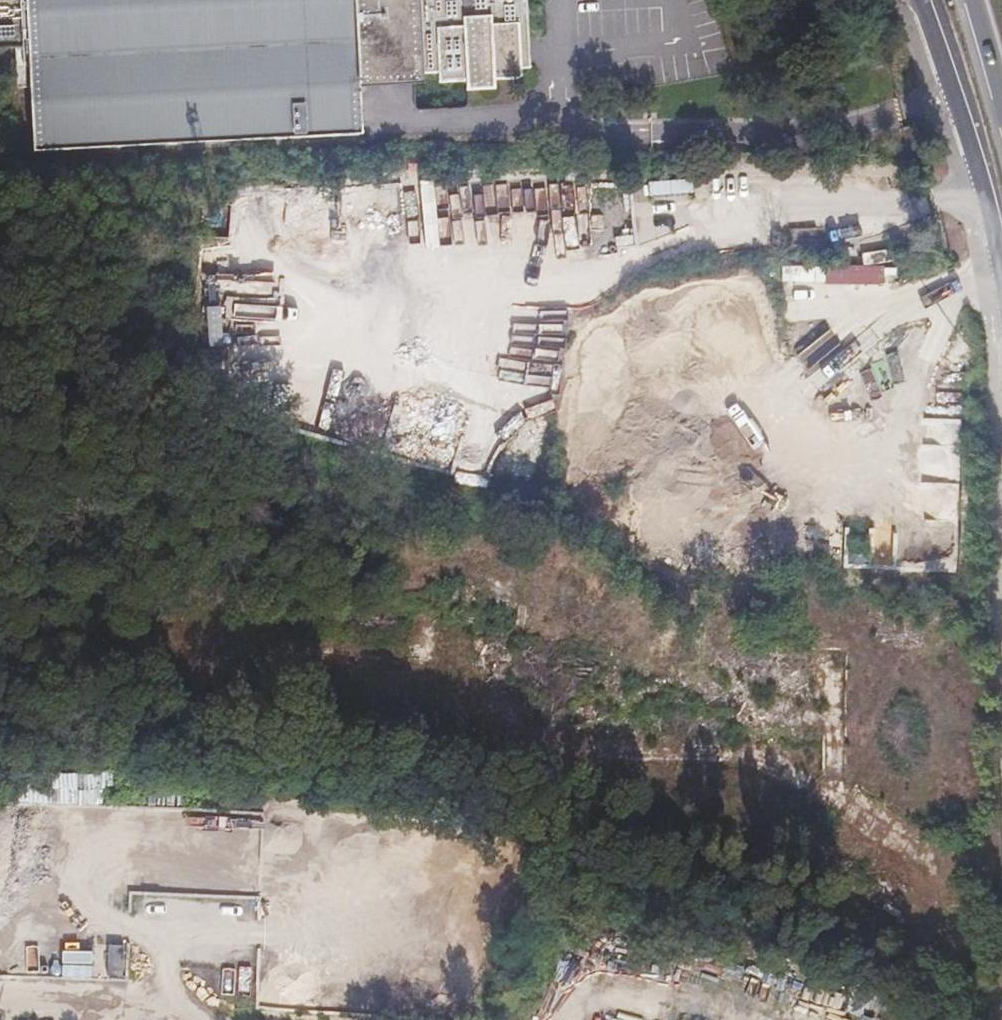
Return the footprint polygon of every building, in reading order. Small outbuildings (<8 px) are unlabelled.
[(27,160),(358,139),(356,113),(381,111),(382,125),(422,123),(423,136),(467,134),(466,120),(507,118),(506,105),(519,104),(510,0),(18,0),(27,160)] [(795,257),(794,264),(830,264),(830,237),(799,239),(800,256),(795,257)] [(808,368),(841,345),(830,329),(797,352),(808,368)] [(875,351),(865,361),(882,377),(892,366),(875,351)] [(60,977),(104,978),(105,944),(95,944),(95,964),(60,963),(60,977)] [(110,951),(108,975),(121,976),(122,952),(110,951)] [(221,964),(216,992),(255,999),(260,971),(221,964)]
